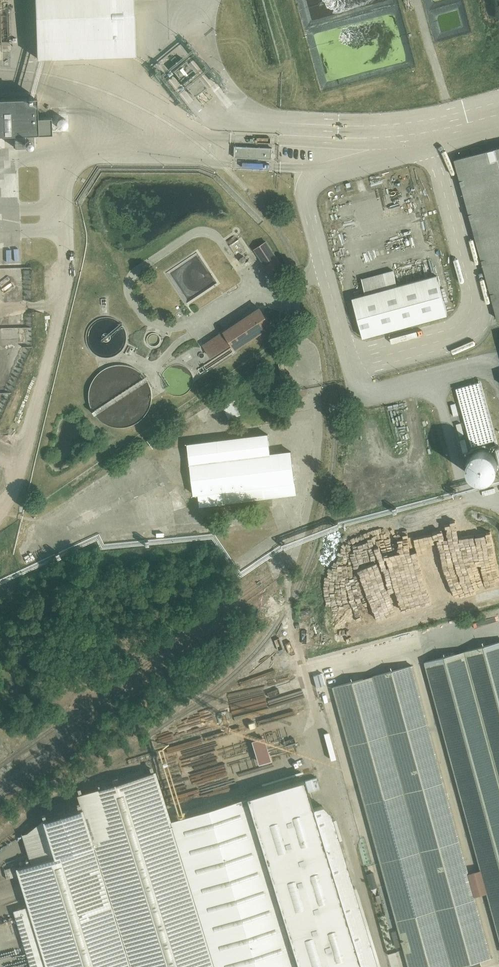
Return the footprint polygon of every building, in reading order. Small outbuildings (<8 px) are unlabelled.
[(37,58),(136,56),(134,0),(36,0),(37,58)] [(187,63),(174,72),(193,99),(206,90),(187,63)] [(17,141),(17,151),(30,151),(29,141),(56,141),(56,124),(42,125),(42,103),(0,104),(0,142),(17,141)] [(274,148),(235,147),(235,160),(273,161),(274,148)] [(451,161),(494,319),(498,317),(498,149),(451,161)] [(267,240),(251,251),(272,282),(288,271),(267,240)] [(348,301),(359,340),(443,316),(432,277),(396,288),(392,274),(360,283),(364,297),(348,301)] [(219,362),(271,327),(259,310),(207,345),(219,362)] [(188,446),(195,501),(297,489),(293,451),(272,453),(270,436),(188,446)] [(424,662),(498,938),(498,642),(424,662)] [(331,688),(407,966),(465,966),(492,960),(412,666),(331,688)] [(173,822),(159,776),(80,800),(85,818),(49,829),(24,837),(34,869),(18,874),(29,910),(15,914),(31,966),(218,966),(173,822)] [(173,822),(218,966),(378,966),(331,818),(328,806),(314,810),(305,781),(173,822)]
